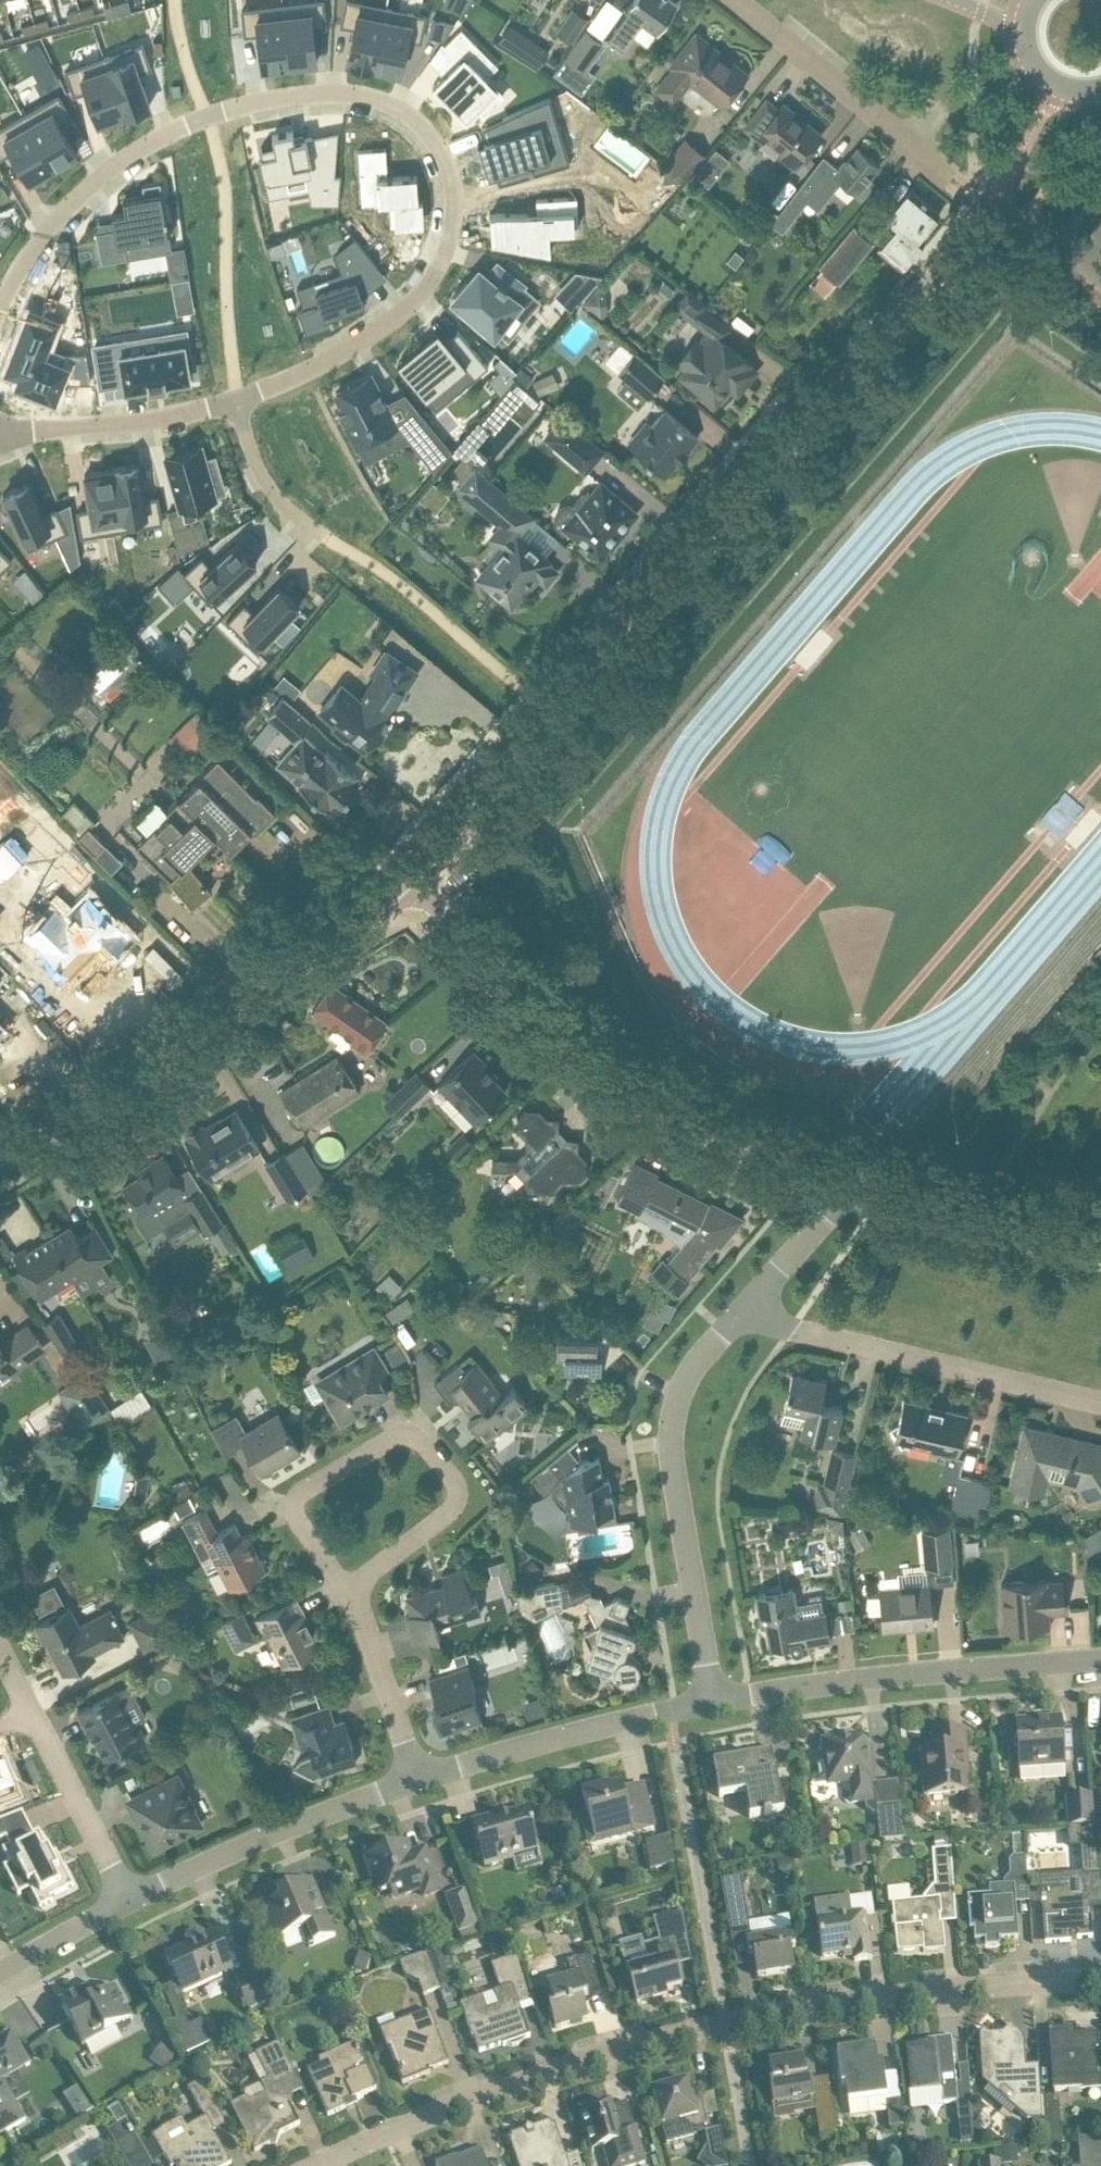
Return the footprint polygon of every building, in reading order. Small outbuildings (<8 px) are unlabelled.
[(283,3),(289,64),(317,61),(313,26),(326,24),(323,0),(312,0),(283,3)] [(341,23),(354,26),(347,60),(374,66),(386,6),(356,0),(346,0),(341,23)] [(626,9),(624,8),(603,37),(622,50),(643,21),(657,31),(678,2),(675,0),(633,0),(626,9)] [(129,1),(117,5),(119,13),(131,10),(129,1)] [(283,3),(242,8),(245,33),(258,32),(262,67),(289,64),(283,3)] [(92,4),(80,8),(82,16),(95,13),(92,4)] [(386,6),(374,66),(400,72),(408,37),(421,40),(426,15),(386,6)] [(557,30),(573,41),(589,17),(573,6),(557,30)] [(80,8),(67,11),(70,20),(82,16),(80,8)] [(47,17),(34,20),(37,29),(49,25),(47,17)] [(433,18),(429,35),(443,38),(454,22),(433,18)] [(34,20),(22,24),(24,32),(37,29),(34,20)] [(510,26),(499,41),(510,49),(539,68),(550,53),(534,42),(521,33),(517,31),(510,26)] [(461,62),(437,88),(472,121),(501,89),(469,58),(480,46),(463,30),(446,48),(461,62)] [(585,30),(558,69),(567,76),(565,80),(583,92),(596,73),(590,70),(586,66),(603,42),(585,30)] [(657,89),(667,97),(673,102),(690,80),(722,105),(747,74),(697,33),(683,50),(671,65),(675,67),(657,89)] [(162,39),(153,39),(154,52),(162,52),(162,39)] [(23,51),(31,64),(47,55),(40,42),(23,51)] [(143,42),(104,55),(124,113),(150,104),(139,71),(151,66),(143,42)] [(104,55),(66,69),(74,93),(87,89),(99,122),(124,113),(104,55)] [(59,93),(23,113),(54,166),(77,153),(60,122),(72,115),(59,93)] [(508,134),(479,143),(489,176),(497,174),(500,184),(533,174),(530,163),(552,157),(544,133),(560,129),(550,96),(503,117),(508,134)] [(764,140),(767,136),(785,150),(781,154),(796,166),(822,134),(784,103),(779,109),(767,99),(753,116),(745,125),(764,140)] [(0,127),(0,155),(1,156),(12,149),(30,180),(54,166),(23,113),(0,127)] [(264,147),(251,149),(254,162),(252,163),(262,207),(277,204),(273,185),(303,178),(310,208),(331,203),(335,184),(327,181),(321,156),(309,159),(304,138),(287,141),(285,132),(262,138),(264,147)] [(612,132),(586,133),(589,185),(641,183),(639,143),(613,145),(612,132)] [(707,155),(686,139),(666,164),(687,181),(707,155)] [(383,145),(354,146),(356,201),(384,200),(384,223),(415,222),(413,173),(384,174),(383,145)] [(821,163),(800,188),(824,207),(845,182),(857,192),(867,181),(880,164),(858,146),(851,154),(846,160),(845,159),(834,173),(821,163)] [(130,209),(113,212),(118,242),(143,237),(140,223),(184,215),(179,183),(180,183),(176,160),(158,164),(160,174),(138,178),(141,192),(127,194),(130,209)] [(0,185),(0,197),(1,199),(9,195),(2,184),(0,185)] [(897,225),(879,247),(903,267),(922,244),(917,240),(920,236),(940,212),(910,187),(886,215),(897,225)] [(535,212),(488,218),(492,244),(552,255),(548,227),(579,223),(575,193),(533,198),(535,212)] [(788,203),(777,217),(788,226),(800,212),(788,203)] [(855,225),(821,266),(822,267),(838,280),(840,282),(874,241),(855,225)] [(314,281),(297,286),(304,306),(297,308),(298,312),(299,312),(306,332),(329,324),(326,315),(338,311),(365,302),(358,281),(378,265),(355,236),(336,252),(343,275),(316,285),(314,281)] [(268,245),(272,256),(280,254),(275,242),(268,245)] [(736,249),(727,260),(735,267),(744,256),(736,249)] [(581,270),(573,279),(588,292),(589,291),(604,274),(581,270)] [(459,309),(493,338),(512,316),(521,323),(535,307),(519,293),(522,290),(501,272),(490,284),(478,274),(467,287),(465,286),(450,303),(458,310),(459,309)] [(173,281),(176,295),(192,292),(189,279),(173,281)] [(691,290),(675,307),(689,319),(701,306),(704,308),(708,303),(691,290)] [(30,309),(8,363),(22,368),(18,377),(53,391),(58,379),(93,380),(87,350),(66,349),(45,340),(54,319),(30,309)] [(122,336),(89,342),(95,377),(119,373),(121,385),(185,375),(181,349),(185,348),(182,327),(154,331),(156,342),(154,342),(154,344),(124,349),(122,336)] [(424,340),(398,362),(422,391),(422,392),(426,397),(427,396),(433,403),(449,391),(442,383),(465,364),(475,376),(489,365),(459,329),(447,339),(438,328),(424,340)] [(697,339),(678,361),(686,368),(681,375),(715,403),(729,386),(737,393),(745,383),(756,370),(751,365),(752,363),(720,337),(713,330),(708,335),(702,343),(697,339)] [(665,376),(649,362),(637,352),(619,373),(647,398),(665,376)] [(493,361),(511,383),(516,376),(514,374),(518,370),(500,355),(493,361)] [(343,403),(338,405),(367,461),(373,458),(384,452),(380,434),(397,425),(374,380),(369,383),(365,377),(337,391),(343,403)] [(545,378),(535,383),(540,396),(551,391),(545,378)] [(437,445),(444,439),(418,407),(402,420),(425,449),(434,441),(437,445)] [(698,436),(665,408),(632,447),(642,455),(639,459),(650,469),(654,465),(665,474),(678,459),(679,461),(681,459),(688,450),(686,449),(698,436)] [(585,470),(602,450),(563,416),(546,436),(585,470)] [(202,446),(165,456),(181,508),(217,498),(216,495),(211,477),(221,474),(215,456),(205,458),(202,446)] [(462,484),(476,468),(465,458),(450,474),(462,484)] [(139,463),(112,468),(122,528),(162,521),(158,495),(145,498),(139,463)] [(91,507),(77,510),(82,535),(122,528),(112,468),(85,473),(91,507)] [(462,484),(457,489),(500,527),(502,524),(515,534),(516,533),(519,534),(533,518),(512,499),(476,468),(462,484)] [(30,480),(4,492),(29,547),(67,530),(56,507),(44,512),(30,480)] [(612,534),(617,527),(620,530),(636,512),(619,498),(601,482),(594,491),(588,491),(580,494),(575,501),(573,507),(573,511),(574,514),(565,525),(587,544),(585,547),(589,550),(591,548),(599,555),(612,540),(612,534)] [(502,524),(491,537),(504,548),(479,577),(494,590),(511,605),(525,588),(524,587),(535,574),(546,584),(557,570),(548,562),(549,560),(519,534),(516,533),(515,534),(502,524)] [(202,555),(183,572),(212,603),(257,562),(237,541),(211,565),(202,555)] [(177,545),(168,547),(172,560),(180,558),(177,545)] [(12,559),(0,546),(0,571),(12,559)] [(37,583),(25,592),(34,602),(45,593),(37,583)] [(244,601),(227,620),(257,649),(299,605),(279,585),(254,611),(244,601)] [(116,597),(108,602),(117,613),(124,607),(116,597)] [(90,648),(98,656),(107,648),(99,639),(90,648)] [(124,648),(133,658),(142,650),(133,640),(124,648)] [(320,708),(336,722),(366,747),(389,720),(382,714),(388,706),(391,707),(416,671),(397,659),(387,652),(376,667),(381,670),(376,678),(363,697),(343,681),(320,708)] [(173,655),(163,665),(170,671),(179,661),(173,655)] [(284,674),(274,687),(284,695),(291,701),(301,688),(284,674)] [(268,714),(248,736),(279,762),(301,781),(299,783),(328,808),(330,806),(336,810),(360,781),(355,776),(357,774),(327,749),(325,752),(301,731),(312,719),(291,701),(284,695),(268,714)] [(168,739),(186,756),(217,724),(200,706),(168,739)] [(135,846),(178,889),(192,906),(212,889),(189,861),(215,835),(231,851),(232,851),(234,852),(236,852),(238,852),(240,852),(241,851),(243,850),(244,849),(238,844),(251,831),(253,833),(275,811),(259,796),(257,799),(216,759),(170,807),(173,810),(135,846)] [(91,873),(33,817),(22,828),(29,834),(25,838),(57,870),(64,864),(82,882),(91,873)] [(96,856),(108,843),(90,825),(78,838),(96,856)] [(519,900),(511,891),(502,899),(510,909),(519,900)] [(61,927),(41,947),(73,979),(101,951),(106,956),(123,939),(118,934),(119,933),(87,901),(72,916),(70,914),(58,925),(61,927)] [(344,1052),(352,1042),(366,1051),(375,1038),(387,1020),(332,981),(312,1009),(323,1016),(335,1025),(328,1035),(339,1043),(336,1047),(344,1052)] [(453,1090),(464,1103),(460,1107),(474,1121),(489,1106),(505,1091),(483,1068),(486,1066),(472,1052),(438,1084),(448,1094),(453,1090)] [(359,1089),(349,1074),(338,1055),(281,1092),(302,1125),(359,1089)] [(385,1101),(397,1114),(429,1084),(417,1072),(385,1101)] [(557,1170),(566,1180),(567,1179),(577,1179),(579,1181),(587,1171),(588,1159),(579,1149),(579,1138),(567,1137),(559,1129),(559,1116),(548,1117),(540,1103),(526,1107),(517,1116),(518,1117),(518,1127),(517,1128),(526,1137),(525,1148),(516,1157),(493,1156),(493,1169),(516,1169),(525,1179),(525,1190),(537,1191),(537,1179),(547,1170),(557,1170)] [(202,1124),(187,1134),(189,1139),(188,1140),(199,1158),(211,1177),(259,1147),(236,1110),(205,1129),(202,1124)] [(310,1194),(326,1180),(302,1142),(284,1154),(306,1189),(307,1188),(310,1194)] [(283,1153),(267,1163),(290,1200),(306,1189),(284,1154),(283,1153)] [(124,1185),(130,1195),(130,1196),(125,1200),(133,1213),(166,1193),(169,1198),(184,1188),(164,1155),(148,1165),(151,1169),(124,1185)] [(625,1181),(618,1197),(640,1209),(637,1215),(660,1226),(662,1223),(671,1227),(668,1232),(683,1245),(668,1262),(667,1261),(664,1258),(653,1271),(662,1279),(667,1284),(678,1293),(689,1280),(687,1278),(726,1233),(728,1234),(743,1217),(723,1207),(721,1209),(667,1182),(656,1176),(658,1173),(635,1162),(625,1181)] [(224,1222),(202,1187),(183,1198),(205,1233),(213,1228),(228,1254),(239,1248),(224,1222)] [(71,1224),(48,1238),(58,1253),(74,1278),(83,1294),(98,1284),(89,1269),(102,1261),(113,1254),(107,1244),(95,1225),(78,1236),(71,1224)] [(296,1252),(284,1259),(289,1270),(313,1257),(303,1237),(291,1243),(296,1252)] [(19,1250),(13,1254),(25,1272),(25,1273),(41,1299),(74,1278),(58,1253),(48,1238),(22,1254),(19,1250)] [(378,1286),(388,1297),(402,1284),(392,1273),(378,1286)] [(664,1329),(675,1302),(657,1295),(647,1323),(664,1329)] [(63,1351),(78,1342),(60,1313),(45,1322),(63,1351)] [(557,1332),(557,1357),(565,1357),(565,1369),(601,1369),(625,1346),(610,1330),(598,1317),(582,1332),(557,1332)] [(12,1362),(15,1367),(44,1346),(28,1324),(1,1344),(0,1343),(0,1370),(12,1362)] [(406,1357),(398,1342),(385,1349),(394,1364),(406,1357)] [(329,1374),(334,1382),(333,1388),(324,1393),(341,1421),(364,1408),(362,1404),(372,1398),(374,1402),(388,1393),(377,1375),(387,1369),(374,1347),(329,1374)] [(468,1417),(492,1448),(493,1447),(483,1433),(498,1422),(502,1427),(503,1427),(513,1428),(514,1417),(529,1406),(514,1387),(503,1395),(477,1361),(466,1370),(460,1363),(452,1369),(434,1382),(447,1399),(461,1401),(471,1414),(468,1417)] [(88,1370),(58,1389),(74,1416),(63,1424),(70,1434),(110,1408),(103,1396),(88,1370)] [(800,1432),(834,1440),(842,1406),(821,1401),(826,1380),(792,1371),(781,1421),(802,1426),(800,1432)] [(121,1422),(154,1403),(144,1386),(111,1405),(121,1422)] [(394,1393),(381,1400),(390,1418),(403,1411),(394,1393)] [(898,1424),(891,1428),(895,1434),(895,1438),(899,1439),(903,1446),(910,1442),(931,1446),(931,1450),(946,1453),(957,1456),(957,1455),(962,1435),(967,1413),(946,1408),(944,1413),(930,1410),(929,1404),(904,1398),(899,1420),(898,1424)] [(245,1442),(262,1472),(300,1449),(289,1431),(277,1409),(244,1428),(235,1412),(222,1420),(227,1427),(238,1446),(245,1442)] [(1035,1473),(1078,1483),(1089,1501),(1100,1493),(1100,1465),(1095,1468),(1077,1439),(1031,1428),(1023,1433),(1018,1454),(1011,1485),(1031,1490),(1035,1473)] [(568,1445),(531,1476),(544,1492),(547,1489),(550,1486),(579,1521),(598,1518),(597,1513),(614,1510),(609,1477),(603,1478),(599,1456),(581,1460),(568,1445)] [(832,1448),(824,1483),(817,1481),(812,1506),(841,1513),(855,1454),(832,1448)] [(957,1481),(951,1505),(978,1513),(980,1504),(986,1484),(987,1480),(961,1473),(959,1473),(957,1481)] [(180,1499),(193,1491),(185,1476),(171,1483),(180,1499)] [(980,1504),(987,1506),(992,1485),(986,1484),(980,1504)] [(206,1508),(182,1520),(195,1546),(205,1540),(211,1552),(218,1565),(230,1588),(244,1580),(250,1582),(252,1576),(265,1569),(264,1566),(266,1558),(258,1555),(247,1533),(242,1536),(235,1523),(218,1532),(206,1508)] [(848,1532),(852,1540),(866,1533),(862,1525),(848,1532)] [(925,1566),(953,1563),(950,1527),(922,1529),(925,1566)] [(1085,1533),(1087,1552),(1100,1544),(1100,1542),(1093,1528),(1085,1533)] [(1070,1533),(1070,1541),(1077,1547),(1084,1547),(1084,1533),(1070,1533)] [(507,1558),(490,1563),(494,1573),(500,1571),(501,1576),(506,1593),(516,1590),(516,1588),(511,1572),(507,1558)] [(406,1596),(411,1613),(406,1615),(414,1640),(435,1634),(440,1633),(438,1625),(481,1612),(476,1593),(471,1595),(462,1568),(441,1575),(445,1588),(436,1591),(433,1587),(406,1596)] [(552,1582),(516,1588),(516,1590),(522,1611),(536,1619),(563,1606),(584,1597),(592,1592),(589,1575),(552,1582)] [(1087,1577),(1070,1578),(1071,1591),(1088,1590),(1087,1577)] [(1062,1581),(1046,1582),(1046,1580),(1002,1583),(1003,1606),(1005,1628),(1049,1625),(1048,1612),(1064,1611),(1063,1589),(1062,1581)] [(933,1625),(931,1603),(930,1585),(881,1588),(884,1628),(933,1625)] [(762,1623),(767,1622),(771,1644),(790,1640),(791,1644),(791,1645),(792,1646),(792,1647),(793,1647),(794,1648),(796,1648),(797,1648),(799,1648),(800,1646),(801,1646),(801,1645),(802,1643),(802,1642),(808,1641),(829,1637),(826,1615),(824,1608),(801,1612),(796,1587),(757,1594),(762,1623)] [(256,1618),(264,1633),(267,1632),(284,1665),(320,1646),(302,1613),(305,1611),(297,1596),(256,1618)] [(597,1625),(583,1631),(591,1649),(586,1662),(599,1667),(605,1680),(615,1675),(616,1676),(617,1678),(619,1679),(621,1680),(623,1681),(626,1681),(628,1681),(630,1681),(632,1680),(633,1680),(635,1679),(637,1677),(638,1676),(640,1673),(640,1672),(641,1670),(641,1668),(641,1666),(641,1664),(641,1663),(639,1660),(638,1658),(636,1656),(634,1654),(632,1654),(626,1651),(628,1643),(630,1643),(631,1643),(632,1643),(633,1642),(634,1641),(635,1640),(635,1639),(635,1638),(635,1636),(635,1635),(625,1613),(629,1601),(618,1596),(590,1609),(597,1625)] [(35,1623),(45,1642),(48,1640),(65,1672),(84,1662),(95,1657),(94,1653),(125,1637),(111,1610),(80,1626),(70,1606),(55,1614),(35,1623)] [(222,1621),(237,1649),(256,1638),(242,1610),(222,1621)] [(147,1611),(129,1620),(135,1633),(144,1629),(152,1647),(179,1634),(169,1614),(152,1622),(147,1611)] [(557,1614),(539,1620),(552,1661),(570,1655),(557,1614)] [(466,1652),(454,1656),(457,1665),(469,1661),(466,1652)] [(440,1732),(464,1725),(466,1728),(482,1723),(482,1724),(484,1724),(471,1688),(475,1687),(468,1666),(429,1678),(436,1700),(442,1698),(444,1705),(433,1709),(440,1732)] [(288,1693),(293,1706),(317,1698),(312,1685),(288,1693)] [(117,1690),(79,1710),(89,1729),(91,1728),(95,1735),(92,1736),(93,1737),(95,1736),(105,1756),(114,1752),(121,1748),(122,1750),(145,1738),(136,1721),(145,1716),(130,1686),(118,1691),(117,1690)] [(328,1705),(291,1717),(301,1745),(309,1743),(313,1755),(304,1758),(301,1759),(300,1760),(298,1762),(296,1764),(295,1766),(294,1765),(293,1767),(312,1777),(313,1775),(321,1773),(357,1761),(351,1744),(353,1743),(344,1719),(334,1722),(328,1705)] [(1047,1723),(1017,1725),(1018,1738),(1018,1747),(1020,1767),(1020,1776),(1025,1781),(1039,1779),(1043,1775),(1042,1766),(1065,1764),(1063,1739),(1062,1718),(1047,1719),(1047,1723)] [(177,1727),(127,1753),(136,1769),(186,1743),(177,1727)] [(933,1732),(934,1744),(934,1748),(921,1750),(923,1771),(925,1796),(968,1792),(967,1775),(969,1775),(967,1751),(965,1729),(933,1732)] [(854,1802),(872,1800),(870,1781),(873,1780),(869,1744),(858,1735),(846,1737),(847,1738),(823,1741),(828,1775),(839,1783),(851,1782),(854,1802)] [(734,1759),(714,1763),(720,1797),(741,1793),(746,1792),(752,1791),(756,1815),(783,1811),(776,1769),(772,1748),(744,1753),(745,1757),(734,1759)] [(0,1762),(0,1807),(19,1800),(3,1761),(0,1762)] [(192,1827),(187,1817),(184,1811),(195,1805),(187,1790),(184,1792),(176,1777),(150,1790),(130,1800),(154,1846),(192,1827)] [(602,1785),(582,1791),(587,1810),(582,1812),(588,1833),(591,1843),(612,1838),(633,1832),(654,1826),(643,1784),(604,1794),(602,1785)] [(1075,1796),(1066,1796),(1069,1827),(1094,1825),(1092,1794),(1075,1796)] [(1100,1825),(1100,1794),(1092,1794),(1094,1825),(1097,1825),(1099,1825),(1100,1825)] [(880,1841),(905,1839),(901,1802),(877,1805),(880,1841)] [(527,1808),(500,1816),(499,1814),(472,1821),(485,1867),(513,1859),(512,1857),(539,1850),(527,1808)] [(1069,1827),(1069,1836),(1081,1844),(1080,1845),(1082,1873),(1087,1877),(1100,1876),(1100,1860),(1099,1825),(1097,1825),(1094,1825),(1069,1827)] [(40,1831),(3,1850),(16,1873),(21,1870),(41,1908),(54,1902),(52,1898),(75,1886),(63,1863),(58,1865),(40,1831)] [(669,1837),(667,1838),(651,1840),(656,1869),(674,1866),(669,1837)] [(411,1854),(407,1843),(366,1857),(374,1879),(376,1878),(381,1892),(401,1885),(405,1895),(422,1889),(425,1896),(440,1891),(433,1869),(425,1849),(411,1854)] [(950,1848),(932,1850),(935,1885),(935,1887),(938,1891),(953,1889),(950,1848)] [(1013,1856),(1009,1861),(1010,1874),(1014,1878),(1028,1877),(1026,1855),(1013,1856)] [(721,1879),(732,1939),(751,1935),(740,1875),(721,1879)] [(312,1879),(278,1893),(280,1899),(262,1906),(271,1926),(277,1940),(303,1929),(309,1931),(314,1944),(336,1935),(312,1879)] [(990,1894),(968,1896),(969,1908),(970,1929),(974,1929),(975,1940),(985,1939),(986,1947),(1001,1946),(1000,1939),(1019,1937),(1018,1930),(1016,1903),(1015,1884),(1003,1885),(989,1886),(990,1894)] [(1063,1889),(1042,1891),(1044,1921),(1046,1943),(1071,1941),(1071,1938),(1071,1934),(1077,1934),(1078,1938),(1093,1937),(1092,1926),(1092,1915),(1091,1900),(1090,1899),(1089,1885),(1083,1886),(1063,1887),(1063,1889)] [(849,1896),(815,1901),(818,1920),(820,1935),(823,1956),(854,1952),(855,1961),(872,1958),(870,1945),(870,1942),(869,1937),(866,1913),(852,1915),(849,1897),(849,1896)] [(894,1918),(892,1918),(893,1929),(895,1928),(895,1931),(898,1952),(923,1950),(923,1952),(946,1950),(944,1937),(943,1928),(943,1923),(943,1922),(940,1923),(939,1914),(942,1914),(940,1898),(922,1899),(911,1901),(893,1903),(894,1918)] [(473,1908),(452,1916),(458,1932),(459,1932),(478,1925),(479,1925),(473,1908)] [(654,1952),(625,1960),(628,1970),(631,1983),(637,2004),(667,1996),(668,1996),(667,1993),(666,1991),(667,1991),(673,1989),(682,1986),(680,1977),(678,1969),(670,1941),(687,1937),(682,1910),(667,1915),(654,1918),(663,1949),(654,1952)] [(486,1913),(483,1918),(485,1924),(490,1927),(496,1925),(498,1919),(496,1914),(491,1911),(486,1913)] [(752,1940),(747,1941),(750,1958),(755,1963),(758,1977),(795,1970),(793,1961),(791,1950),(796,1950),(793,1932),(792,1933),(789,1915),(772,1917),(775,1936),(752,1940)] [(189,1933),(186,1940),(188,1944),(165,1954),(178,1981),(182,1990),(183,1992),(233,1970),(224,1951),(215,1931),(205,1936),(203,1932),(196,1930),(189,1933)] [(424,1995),(441,1989),(427,1952),(400,1962),(405,1977),(424,1995)] [(567,1961),(572,1975),(547,1983),(554,2006),(549,2007),(555,2028),(589,2018),(583,2000),(603,1993),(593,1953),(567,1961)] [(499,2005),(488,2009),(483,1995),(461,2003),(465,2016),(472,2037),(474,2036),(480,2052),(503,2044),(504,2045),(531,2036),(523,2015),(520,2004),(532,1999),(518,1955),(492,1964),(501,1989),(495,1992),(499,2005)] [(275,1998),(261,1969),(235,1981),(248,2010),(267,2001),(268,2003),(268,2006),(267,2008),(264,2010),(264,2016),(265,2019),(281,2012),(274,1998),(275,1998)] [(178,1981),(163,1988),(177,2021),(172,2023),(176,2031),(187,2056),(213,2044),(202,2019),(189,2025),(175,1993),(182,1990),(178,1981)] [(95,1987),(93,1983),(59,2002),(83,2046),(118,2026),(120,2028),(122,2029),(124,2029),(127,2028),(130,2027),(131,2025),(132,2023),(131,2019),(132,2018),(115,1986),(99,1995),(95,1987)] [(450,2014),(463,2009),(461,2003),(455,2005),(448,2008),(450,2014)] [(430,2010),(380,2029),(388,2049),(389,2048),(395,2063),(403,2083),(430,2072),(429,2070),(449,2062),(441,2042),(436,2030),(438,2029),(430,2010)] [(264,2046),(275,2041),(268,2024),(256,2029),(264,2046)] [(1069,2037),(1068,2028),(1050,2029),(1054,2090),(1084,2088),(1083,2079),(1098,2078),(1097,2057),(1095,2035),(1069,2037)] [(983,2080),(989,2086),(1027,2083),(1024,2037),(1018,2032),(990,2033),(984,2029),(980,2034),(981,2056),(983,2080)] [(11,2032),(0,2038),(0,2135),(25,2119),(2,2080),(30,2064),(11,2032)] [(957,2102),(958,2102),(957,2084),(954,2058),(952,2037),(932,2039),(932,2044),(908,2046),(913,2091),(916,2091),(921,2093),(925,2094),(929,2095),(934,2096),(938,2096),(943,2095),(944,2103),(957,2102)] [(267,2094),(252,2101),(247,2097),(231,2105),(245,2132),(255,2151),(271,2144),(276,2145),(280,2134),(300,2124),(291,2105),(290,2106),(287,2099),(289,2099),(278,2077),(292,2070),(279,2042),(256,2054),(269,2080),(262,2084),(267,2094)] [(339,2061),(324,2068),(321,2063),(308,2069),(328,2115),(347,2107),(345,2104),(377,2090),(368,2070),(356,2042),(335,2051),(339,2061)] [(849,2102),(866,2099),(866,2100),(888,2097),(886,2083),(883,2062),(877,2062),(876,2046),(837,2051),(840,2073),(842,2085),(846,2085),(849,2102)] [(803,2058),(769,2063),(771,2075),(773,2084),(770,2085),(774,2104),(795,2100),(815,2097),(812,2081),(812,2078),(807,2079),(803,2058)] [(202,2080),(188,2087),(201,2110),(214,2103),(202,2080)] [(667,2086),(653,2090),(656,2103),(658,2111),(663,2125),(667,2142),(698,2134),(696,2129),(704,2127),(710,2125),(708,2116),(702,2095),(693,2098),(690,2096),(687,2084),(689,2081),(687,2080),(685,2083),(674,2087),(670,2085),(667,2086)] [(962,2083),(957,2084),(958,2102),(957,2102),(960,2135),(962,2137),(968,2143),(976,2142),(975,2136),(974,2120),(973,2106),(971,2082),(962,2083)] [(1019,2088),(1015,2093),(1016,2110),(1028,2120),(1032,2119),(1034,2133),(1044,2132),(1043,2119),(1042,2097),(1041,2087),(1019,2088)] [(1062,2139),(1059,2096),(1042,2097),(1043,2119),(1044,2132),(1044,2141),(1062,2139)] [(890,2127),(904,2125),(901,2099),(887,2101),(890,2127)] [(604,2148),(610,2165),(631,2165),(646,2162),(634,2125),(619,2130),(610,2102),(581,2111),(593,2152),(604,2148)] [(127,2118),(118,2104),(108,2110),(109,2111),(117,2124),(127,2118)] [(833,2105),(816,2108),(817,2111),(820,2136),(837,2133),(833,2105)] [(152,2135),(164,2157),(165,2156),(171,2165),(175,2165),(176,2165),(177,2165),(227,2165),(232,2163),(221,2144),(214,2132),(215,2131),(215,2130),(207,2116),(205,2117),(187,2127),(182,2118),(160,2129),(161,2131),(152,2135)] [(512,2137),(509,2139),(518,2165),(569,2165),(566,2155),(555,2123),(552,2124),(551,2120),(511,2134),(512,2137)] [(720,2129),(705,2131),(710,2158),(725,2165),(727,2165),(720,2129)] [(1079,2138),(1079,2145),(1083,2145),(1085,2165),(1100,2165),(1100,2137),(1079,2138)] [(1021,2163),(1020,2144),(1003,2145),(1003,2163),(1021,2163)] [(481,2148),(458,2157),(457,2155),(436,2163),(437,2165),(489,2165),(481,2148)] [(145,2149),(126,2160),(130,2165),(154,2165),(145,2149)] [(652,2157),(655,2165),(658,2165),(660,2165),(657,2155),(652,2157)]
